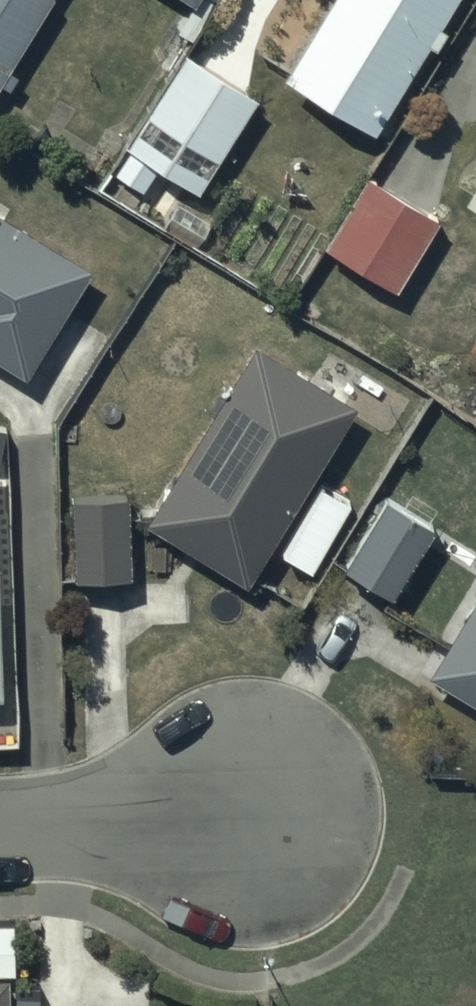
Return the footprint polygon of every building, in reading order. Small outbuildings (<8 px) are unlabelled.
[(49,0),(0,0),(0,86),(49,0)] [(195,4),(177,33),(191,41),(212,6),(202,0),(187,0),(195,4)] [(457,0),(332,0),(285,78),(376,133),(457,0)] [(199,190),(257,96),(184,51),(126,145),(199,190)] [(440,221),(369,177),(326,248),(397,292),(440,221)] [(468,201),(475,206),(475,188),(468,201)] [(0,214),(0,360),(27,375),(90,267),(0,214)] [(357,407),(258,346),(148,524),(246,585),(357,407)] [(128,577),(128,496),(74,496),(75,577),(128,577)] [(437,530),(389,500),(346,568),(394,598),(437,530)] [(432,675),(475,701),(475,602),(432,675)] [(10,979),(0,979),(0,1005),(11,1005),(10,979)]
